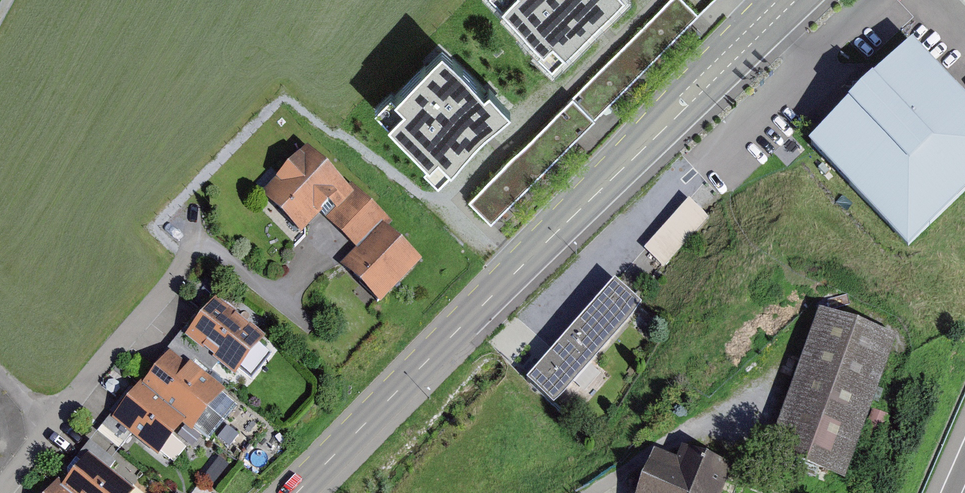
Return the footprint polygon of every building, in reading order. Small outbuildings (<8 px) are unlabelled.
[(690,0),(666,0),(470,198),(491,218),(698,8),(690,0)] [(554,49),(600,0),(502,0),(554,49)] [(508,89),(445,29),(378,99),(441,159),(508,89)] [(907,48),(805,148),(906,251),(964,193),(964,107),(907,48)] [(304,152),(259,197),(298,235),(327,206),(334,213),(324,223),(352,251),(336,267),(377,307),(418,265),(385,233),(391,227),(356,192),(350,198),(304,152)] [(648,248),(667,265),(712,215),(693,198),(648,248)] [(639,305),(610,281),(526,382),(555,406),(639,305)] [(215,303),(183,340),(230,379),(261,342),(215,303)] [(890,344),(813,317),(763,457),(840,484),(890,344)] [(246,369),(253,376),(273,357),(265,349),(246,369)] [(222,395),(168,352),(110,423),(155,459),(179,429),(188,437),(222,395)] [(675,441),(656,492),(722,492),(733,462),(675,441)] [(91,459),(62,492),(132,492),(91,459)]
